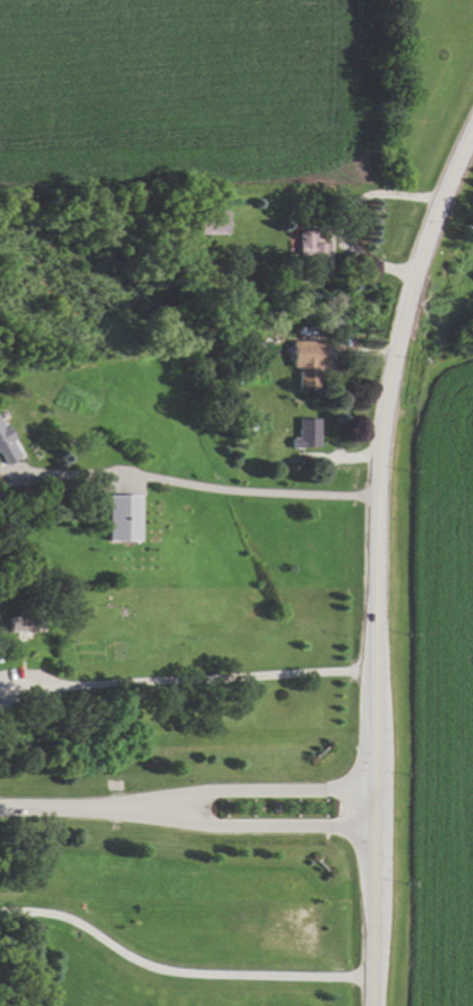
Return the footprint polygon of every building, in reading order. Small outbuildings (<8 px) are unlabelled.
[(200,235),(227,234),(226,210),(199,211),(200,235)] [(329,277),(330,243),(314,242),(314,231),(296,231),(295,256),(307,256),(306,276),(329,277)] [(295,390),(319,390),(320,344),(288,344),(288,367),(295,367),(295,390)] [(317,418),(295,418),(296,437),(289,437),(290,448),(317,447),(317,418)] [(3,466),(20,455),(0,421),(0,461),(3,466)] [(139,496),(107,496),(107,541),(139,540),(139,496)] [(1,631),(38,632),(38,618),(1,618),(1,631)]
